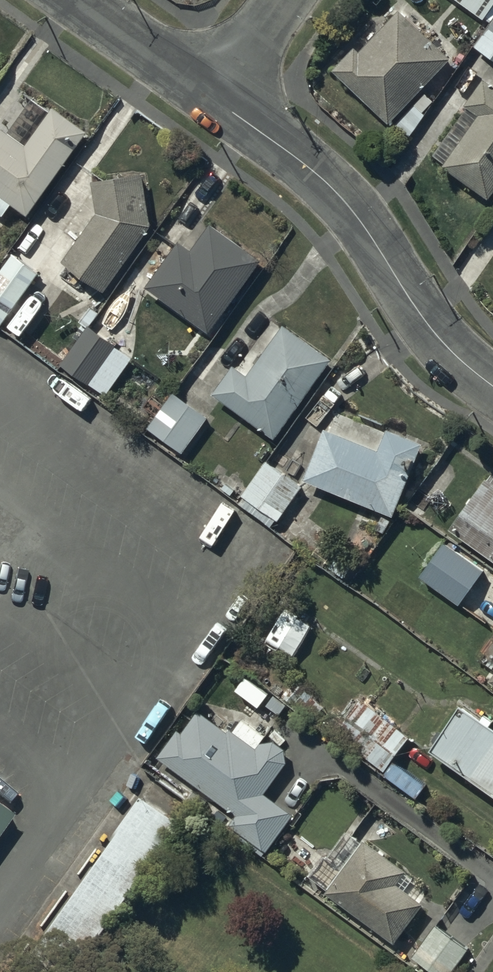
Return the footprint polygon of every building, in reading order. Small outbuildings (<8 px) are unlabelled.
[(489,23),(492,18),(492,0),(457,0),(489,23)] [(450,60),(400,12),(361,53),(357,50),(336,71),(390,123),(450,60)] [(475,47),(492,60),(492,23),(475,47)] [(485,80),(466,107),(482,118),(446,167),(490,198),(492,194),(492,86),(485,80)] [(435,102),(426,94),(398,127),(412,139),(435,102)] [(54,109),(28,146),(0,126),(0,214),(4,216),(13,204),(29,215),(88,133),(54,109)] [(146,175),(93,182),(98,214),(62,263),(105,294),(153,228),(146,175)] [(263,262),(212,226),(193,252),(180,243),(147,288),(211,334),(263,262)] [(15,256),(0,277),(0,325),(0,326),(39,273),(15,256)] [(99,314),(91,309),(81,322),(89,328),(99,314)] [(132,360),(89,328),(63,364),(105,395),(132,360)] [(332,361),(285,328),(249,377),(236,367),(215,396),(276,439),(332,361)] [(208,420),(174,394),(148,428),(182,454),(208,420)] [(423,446),(389,432),(381,452),(325,430),(305,481),(395,517),(423,446)] [(303,489),(267,463),(243,496),(279,522),(303,489)] [(491,474),(449,532),(492,564),(492,475),(491,474)] [(391,522),(383,518),(377,529),(385,533),(391,522)] [(484,572),(447,545),(422,578),(459,605),(484,572)] [(323,708),(295,684),(283,697),(312,722),(323,708)] [(286,707),(275,698),(269,706),(280,715),(286,707)] [(410,740),(363,704),(347,724),(332,713),(322,725),(384,773),(410,740)] [(228,728),(199,708),(183,730),(178,727),(155,760),(237,817),(230,828),(268,855),(294,817),(265,797),(287,766),(286,752),(275,744),(263,745),(269,737),(242,719),(235,729),(230,725),(228,728)] [(463,709),(431,754),(492,798),(492,730),(463,709)] [(192,817),(146,785),(89,866),(47,925),(93,958),(192,817)] [(13,812),(0,803),(0,831),(13,812)] [(408,873),(366,842),(326,895),(397,947),(426,908),(397,887),(408,873)] [(438,929),(416,959),(434,971),(454,971),(469,952),(438,929)]
